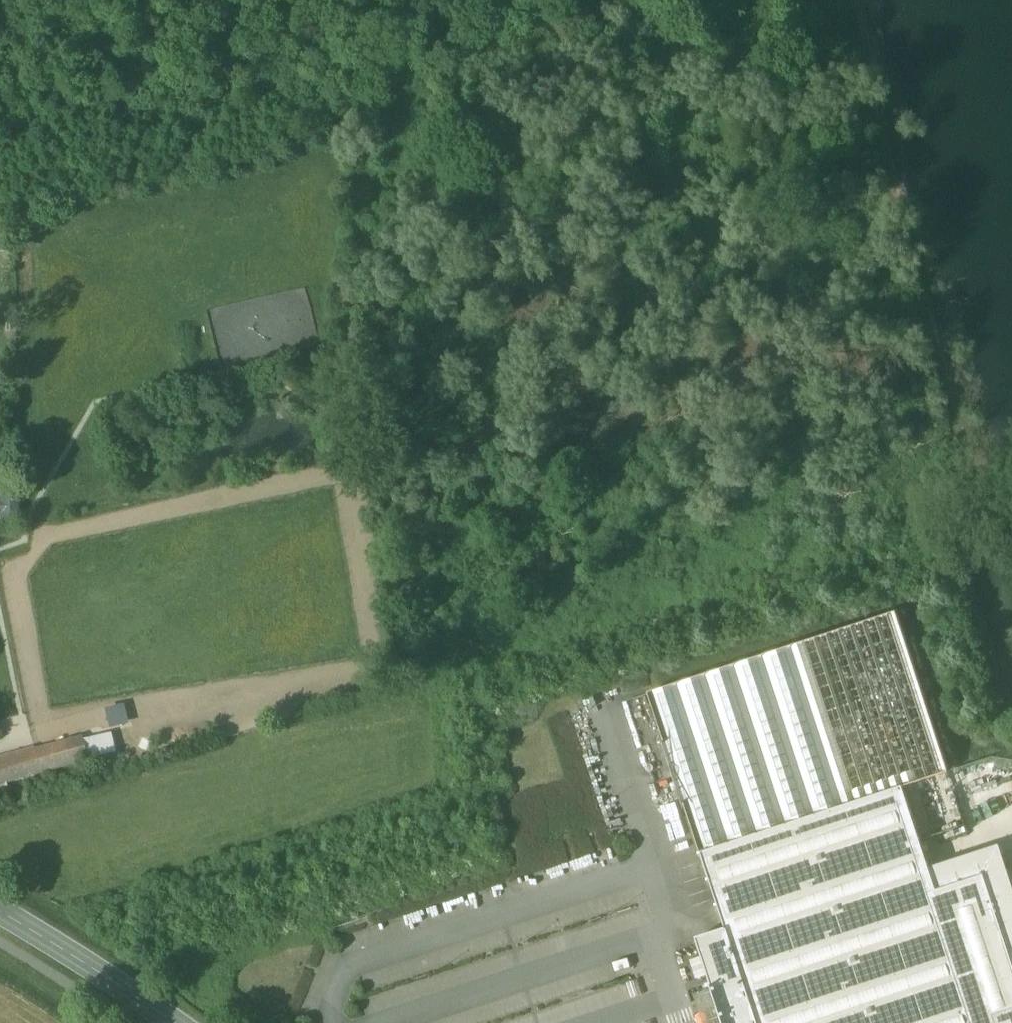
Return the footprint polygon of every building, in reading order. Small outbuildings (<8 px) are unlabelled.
[(0,227),(0,240),(14,237),(10,225),(0,227)] [(306,290),(293,292),(300,329),(313,327),(306,290)] [(647,694),(729,938),(698,948),(723,1022),(1011,1022),(1011,885),(999,846),(933,868),(908,793),(954,778),(898,610),(647,694)] [(0,758),(0,784),(6,782),(87,760),(82,738),(34,749),(34,748),(0,758)] [(11,798),(6,782),(0,784),(0,801),(11,798)]
